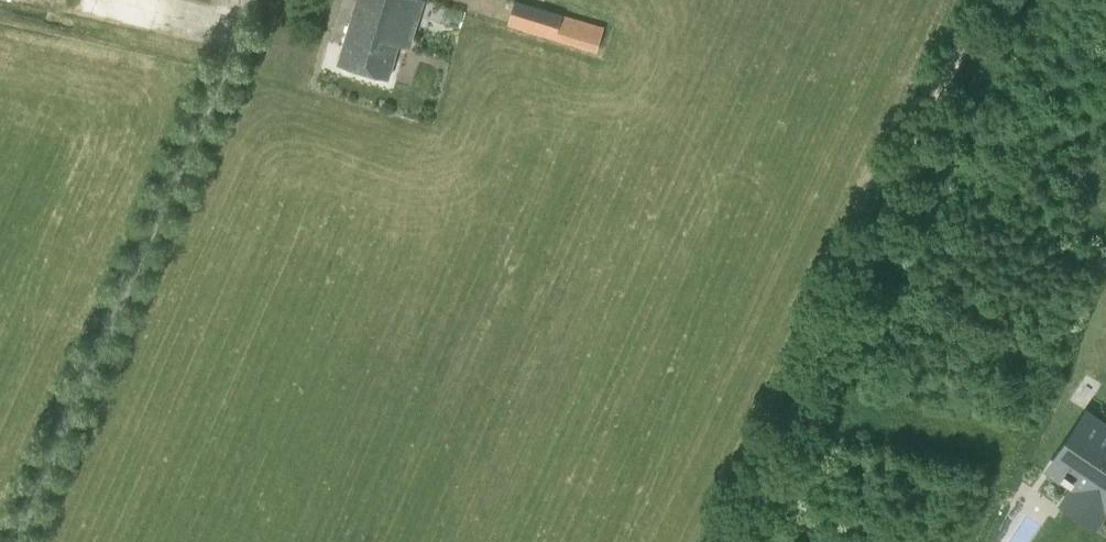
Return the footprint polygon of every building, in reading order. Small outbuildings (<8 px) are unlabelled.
[(338,62),(389,78),(399,44),(408,47),(423,0),(356,0),(338,62)] [(597,52),(604,27),(515,1),(508,25),(552,39),(597,52)] [(1088,415),(1051,470),(1076,487),(1105,507),(1105,428),(1088,415)]
